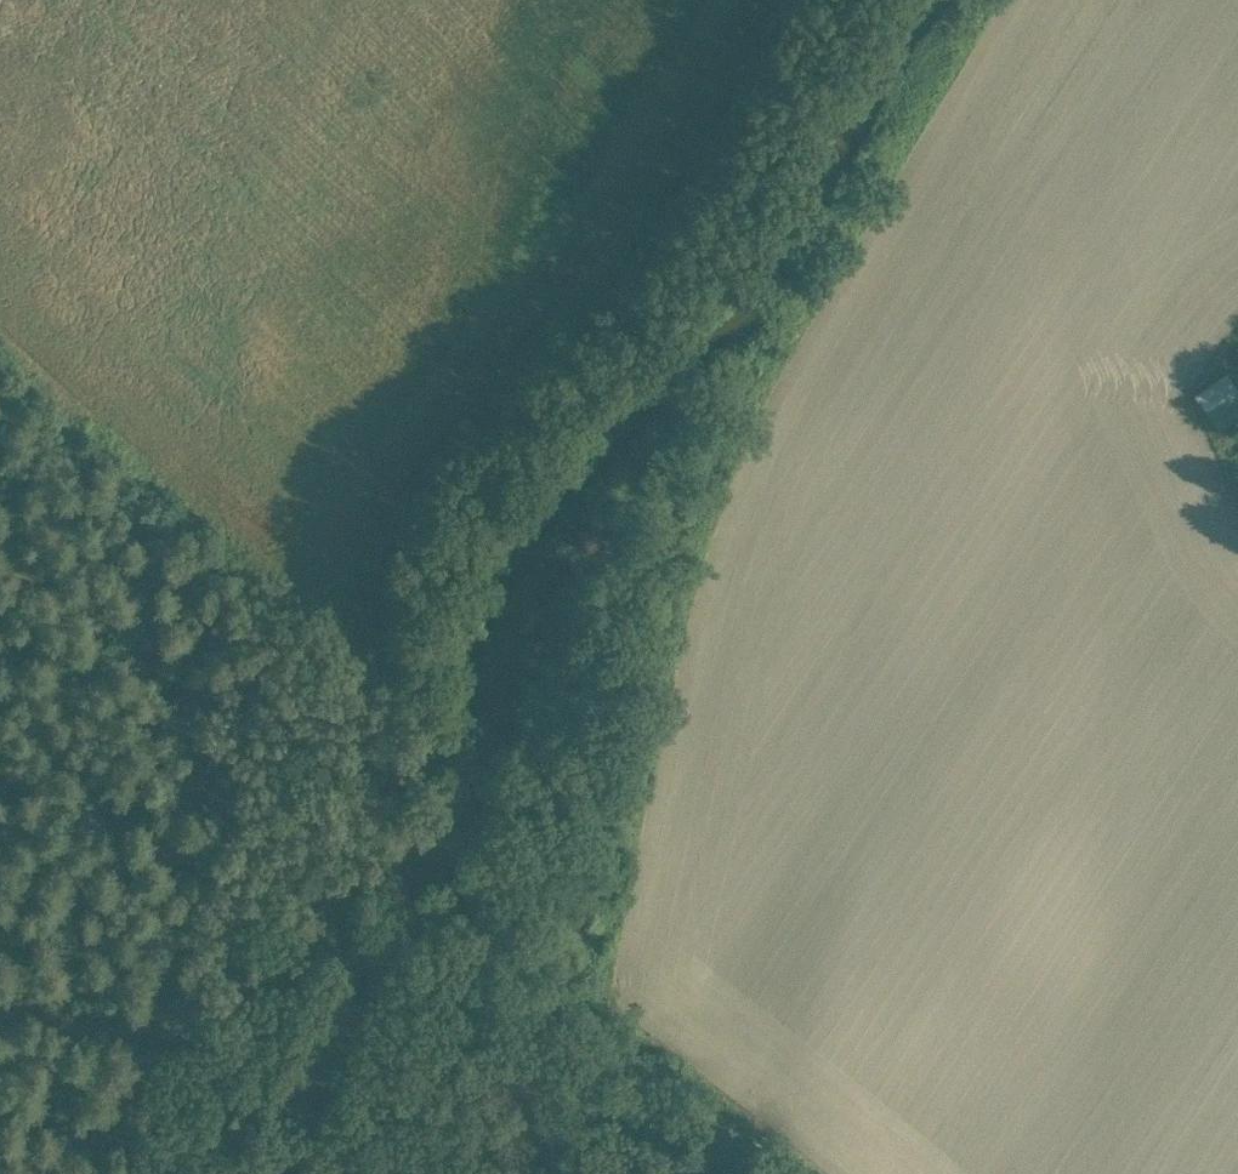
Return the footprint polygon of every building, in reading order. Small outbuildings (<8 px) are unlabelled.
[(1194,390),(1219,426),(1237,413),(1237,384),(1227,368),(1194,390)]
